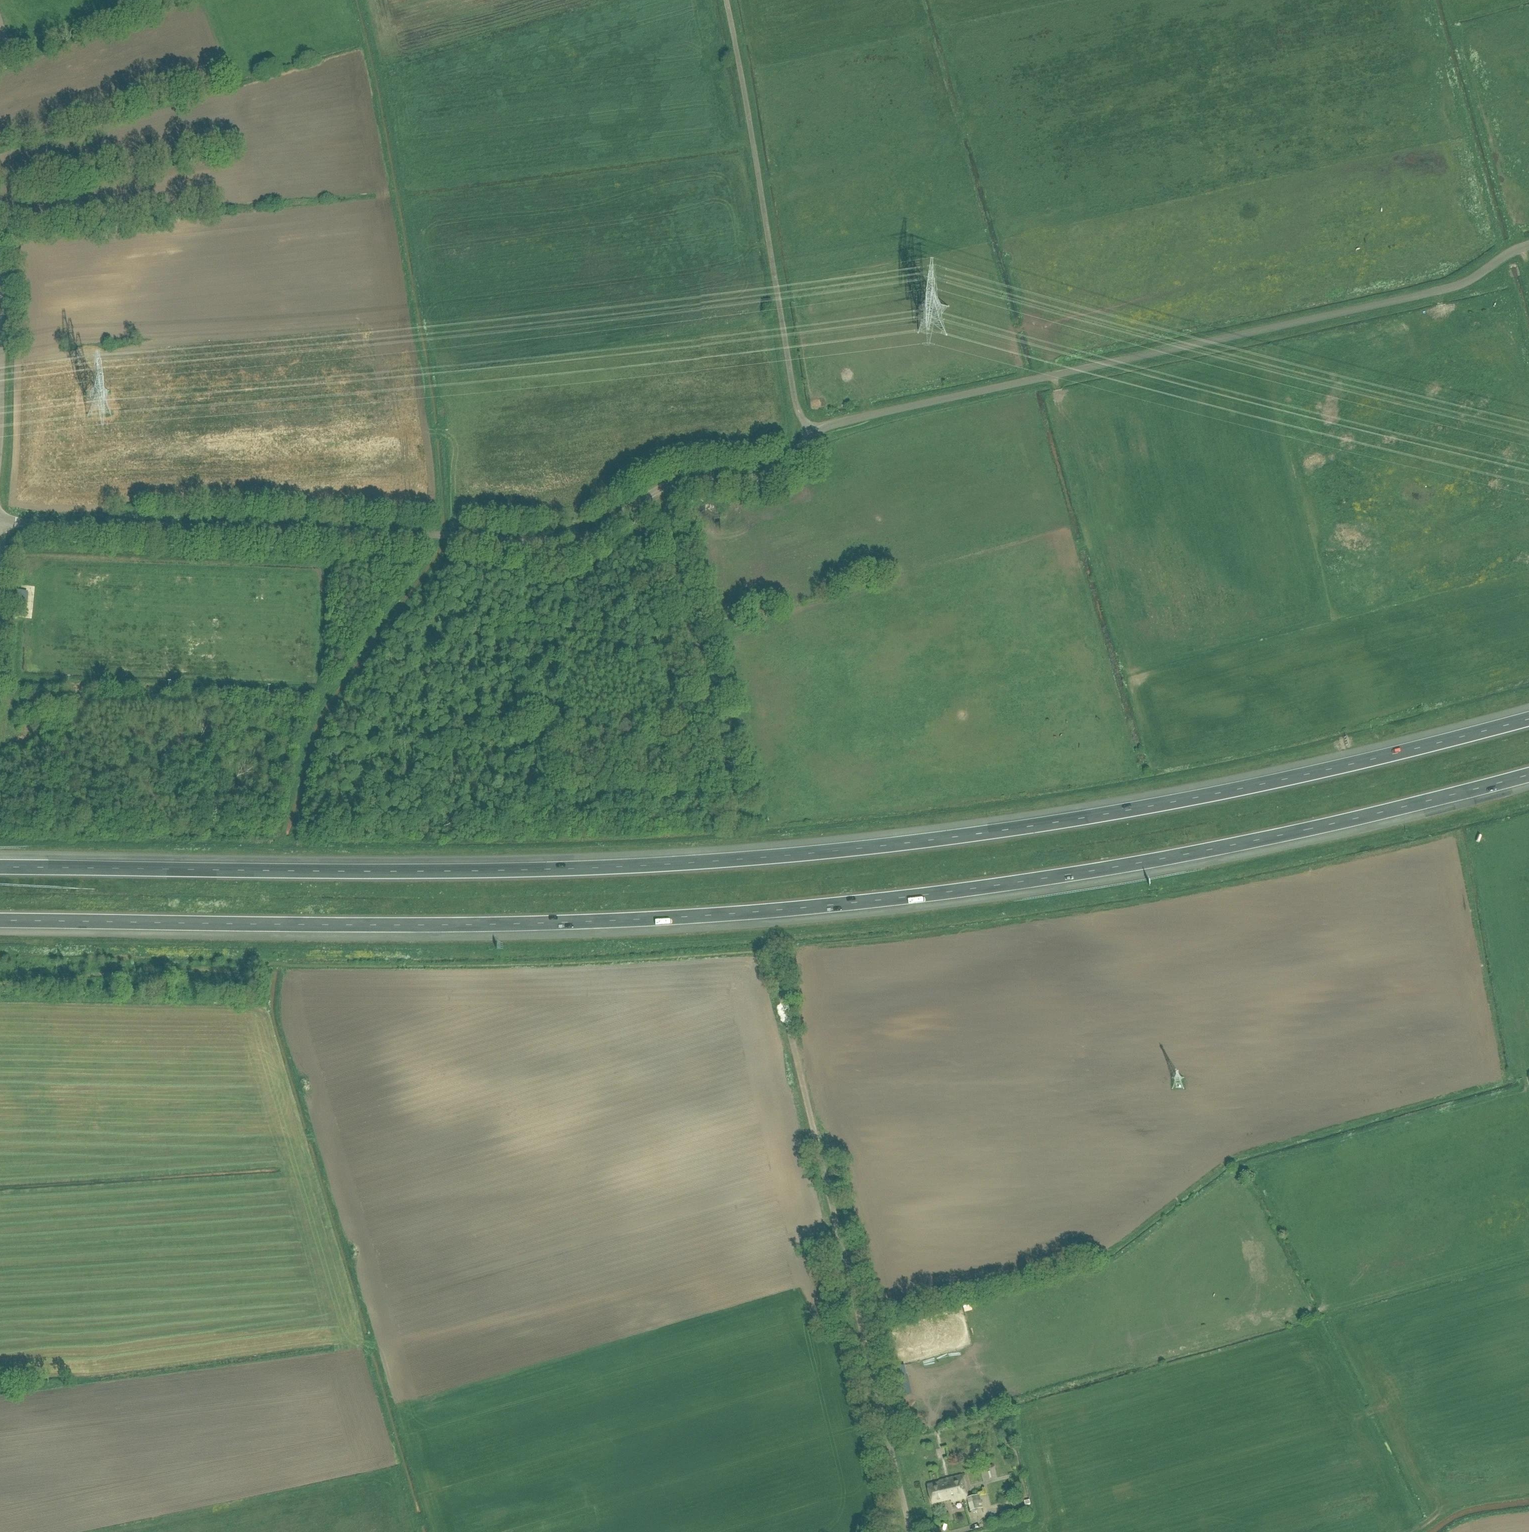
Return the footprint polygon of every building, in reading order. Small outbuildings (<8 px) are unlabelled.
[(26,592),(16,591),(13,617),(24,618),(26,592)] [(968,1498),(963,1475),(939,1481),(940,1483),(928,1485),(933,1505),(951,1500),(952,1503),(968,1499),(971,1511),(983,1508),(979,1495),(968,1498)]
